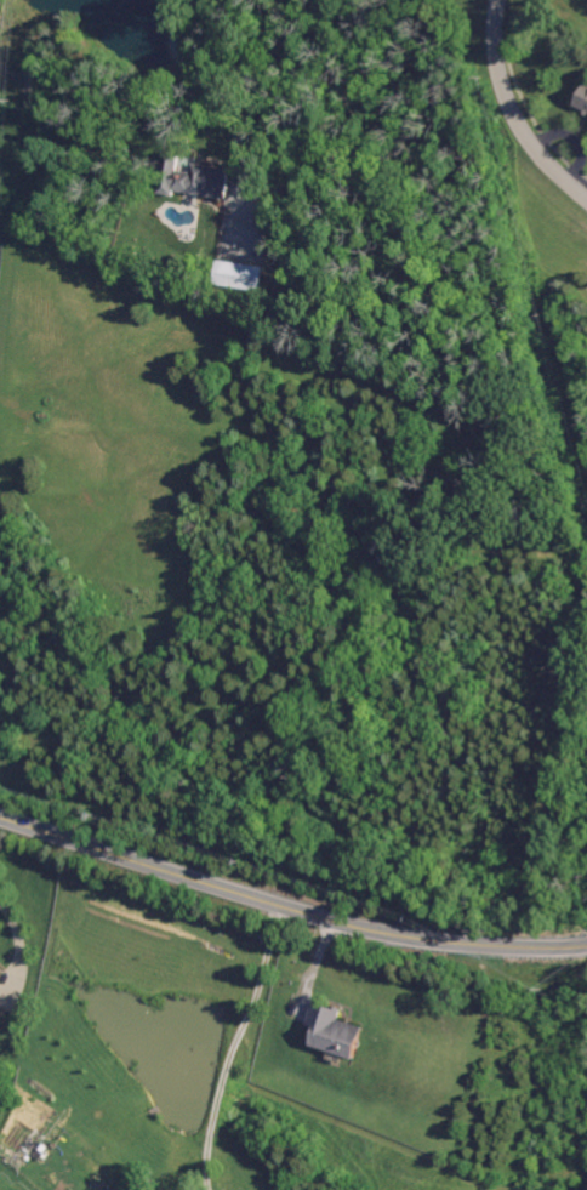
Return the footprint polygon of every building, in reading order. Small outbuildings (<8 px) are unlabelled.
[(586,112),(586,82),(585,81),(575,107),(586,112)] [(160,193),(176,195),(176,191),(230,197),(234,168),(197,164),(195,174),(180,172),(182,153),(165,151),(160,193)] [(263,292),(268,267),(220,260),(216,284),(263,292)] [(341,1020),(344,1010),(314,1002),(308,1025),(318,1028),(313,1047),(358,1059),(366,1027),(341,1020)]
